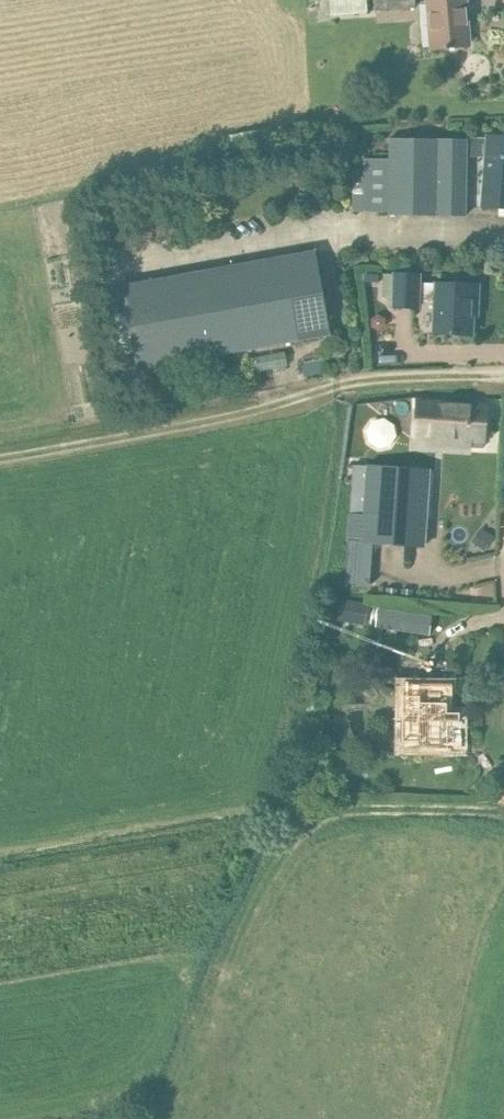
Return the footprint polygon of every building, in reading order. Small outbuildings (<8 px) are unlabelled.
[(330,15),(367,12),(366,0),(329,0),(330,15)] [(374,10),(415,7),(415,0),(373,0),(374,10)] [(466,10),(465,0),(427,0),(431,49),(466,46),(464,13),(466,10)] [(486,135),(481,208),(503,209),(503,136),(486,135)] [(388,137),(387,160),(364,159),(364,169),(353,169),(352,211),(386,212),(386,215),(466,216),(467,138),(388,137)] [(315,249),(120,284),(135,370),(330,336),(315,249)] [(363,271),(362,281),(379,282),(380,272),(363,271)] [(420,302),(435,302),(433,333),(471,335),(472,312),(470,312),(471,306),(477,306),(478,285),(420,282),(421,274),(392,272),(392,275),(383,275),(382,297),(391,297),(390,308),(419,310),(420,302)] [(483,441),(486,405),(416,401),(414,436),(471,440),(471,447),(483,447),(483,441)] [(397,443),(394,419),(368,421),(370,446),(397,443)] [(430,469),(365,464),(365,465),(353,464),(350,513),(348,512),(346,541),(348,541),(347,561),(371,562),(372,544),(425,547),(430,469)] [(364,625),(365,622),(367,603),(337,599),(334,621),(364,625)] [(452,738),(459,738),(459,709),(446,709),(446,687),(407,687),(407,714),(403,714),(402,742),(419,742),(419,747),(452,747),(452,738)]
